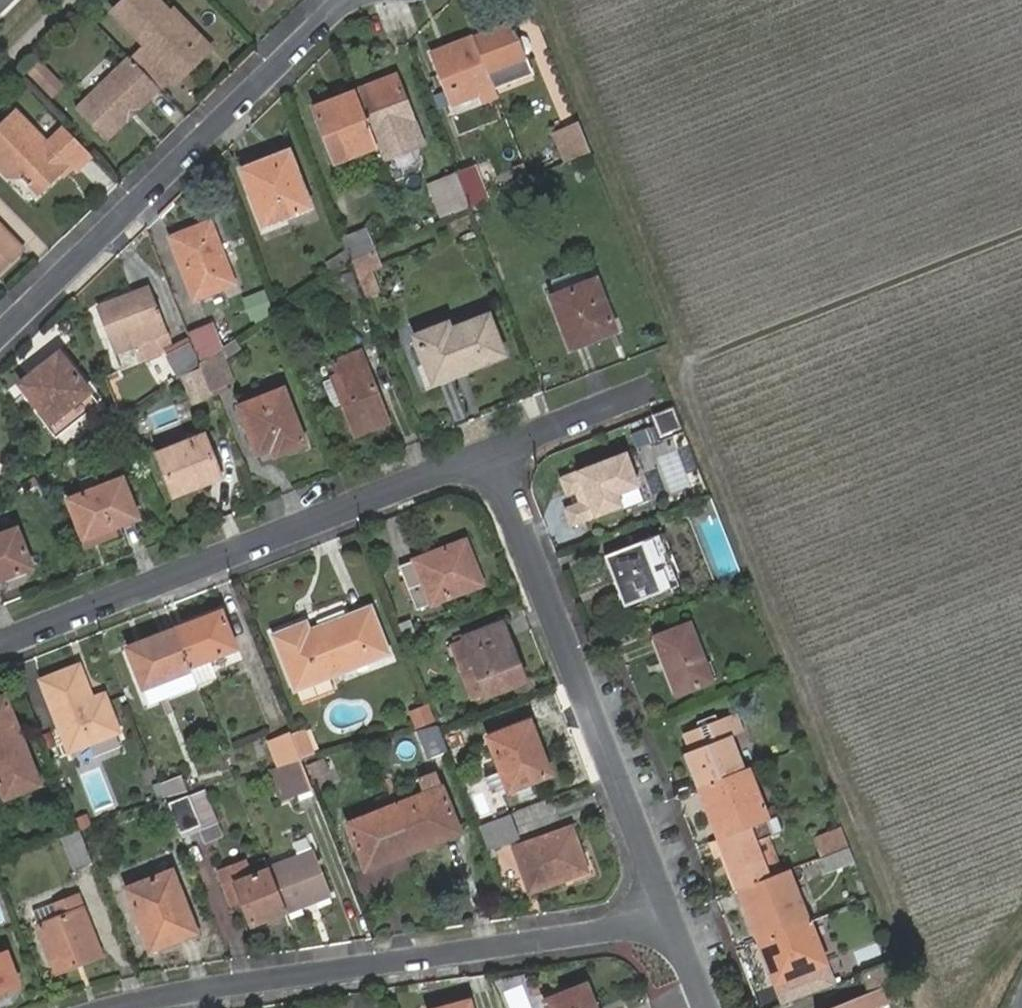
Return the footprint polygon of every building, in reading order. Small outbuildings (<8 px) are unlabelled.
[(18,0),(0,0),(0,18),(18,0)] [(159,88),(174,72),(170,68),(198,42),(170,12),(158,0),(125,0),(113,11),(144,45),(130,57),(159,88)] [(264,13),(278,0),(252,0),(264,13)] [(174,9),(170,12),(198,42),(170,68),(174,72),(180,79),(211,47),(174,9)] [(474,40),(492,91),(531,76),(524,57),(531,51),(527,42),(519,43),(513,23),(473,38),(474,40)] [(492,91),(474,40),(453,48),(456,57),(437,64),(452,107),(479,98),(480,104),(495,98),(492,91)] [(456,57),(453,48),(433,55),(437,64),(456,57)] [(130,57),(129,56),(74,108),(103,139),(127,116),(125,113),(131,108),(133,111),(159,88),(130,57)] [(39,61),(28,72),(39,84),(51,73),(39,61)] [(51,73),(39,84),(50,96),(62,84),(51,73)] [(375,145),(377,149),(384,167),(395,162),(392,153),(406,147),(410,146),(405,135),(415,130),(395,77),(355,92),(357,99),(375,145)] [(375,145),(357,99),(333,107),(331,102),(311,109),(332,163),(375,145)] [(69,133),(52,150),(20,118),(0,138),(0,169),(6,176),(21,176),(36,192),(67,161),(74,168),(89,154),(69,133)] [(586,156),(576,129),(554,138),(565,165),(586,156)] [(421,145),(415,130),(405,135),(410,146),(406,147),(407,150),(421,145)] [(238,166),(259,220),(298,205),(277,152),(238,166)] [(492,161),(473,168),(482,191),(501,183),(492,161)] [(527,181),(521,165),(515,167),(521,183),(527,181)] [(453,212),(469,205),(458,174),(456,168),(439,175),(453,212)] [(458,174),(469,205),(484,198),(482,191),(473,168),(458,174)] [(453,212),(439,175),(428,179),(437,204),(433,205),(438,219),(453,212)] [(20,246),(0,226),(0,266),(20,246)] [(189,254),(178,259),(195,299),(235,283),(214,230),(185,242),(189,254)] [(345,253),(349,262),(369,253),(361,230),(340,237),(345,253)] [(174,246),(178,259),(189,254),(185,242),(174,246)] [(377,269),(370,252),(369,253),(349,262),(364,299),(374,295),(366,274),(377,269)] [(345,253),(327,264),(333,273),(349,262),(345,253)] [(333,279),(339,303),(356,298),(349,274),(333,279)] [(614,328),(595,277),(551,294),(569,344),(614,328)] [(122,305),(102,313),(117,352),(136,344),(141,360),(165,351),(178,378),(198,364),(190,341),(189,340),(171,346),(149,287),(119,299),(122,305)] [(99,307),(102,313),(122,305),(119,299),(99,307)] [(407,338),(418,366),(411,369),(416,384),(423,381),(424,383),(496,356),(480,316),(442,331),(440,326),(407,338)] [(190,341),(198,364),(200,363),(221,348),(215,330),(190,341)] [(236,338),(223,347),(228,358),(243,349),(236,338)] [(228,358),(223,347),(221,348),(200,363),(212,392),(237,381),(228,358)] [(38,382),(27,391),(50,421),(89,391),(58,353),(32,374),(38,382)] [(341,404),(353,435),(386,422),(360,353),(331,364),(335,378),(331,379),(341,404)] [(21,383),(27,391),(38,382),(32,374),(21,383)] [(341,404),(331,379),(322,383),(332,407),(341,404)] [(239,407),(257,453),(272,448),(275,456),(303,445),(282,390),(239,407)] [(89,391),(50,421),(60,433),(99,404),(89,391)] [(663,417),(670,434),(681,429),(675,412),(663,417)] [(158,454),(174,495),(219,477),(202,437),(158,454)] [(674,443),(652,452),(670,495),(691,486),(674,443)] [(559,480),(567,500),(575,497),(585,520),(630,502),(647,495),(638,476),(622,482),(619,475),(636,468),(630,452),(559,480)] [(68,498),(83,538),(138,515),(122,477),(68,498)] [(575,497),(567,500),(576,523),(585,520),(575,497)] [(34,568),(18,529),(0,536),(0,580),(34,568)] [(686,585),(667,532),(612,552),(631,605),(686,585)] [(469,557),(475,555),(467,536),(403,560),(419,606),(478,583),(469,557)] [(484,580),(475,555),(469,557),(478,583),(484,580)] [(219,605),(120,644),(137,688),(236,649),(219,605)] [(325,627),(343,671),(389,655),(371,609),(325,627)] [(274,636),(295,689),(298,688),(303,702),(336,690),(331,676),(343,671),(325,627),(309,632),(306,625),(274,636)] [(474,659),(488,697),(528,682),(507,626),(456,646),(463,664),(474,659)] [(658,638),(678,694),(712,682),(691,626),(658,638)] [(478,701),(488,697),(474,659),(463,664),(478,701)] [(91,702),(77,669),(42,683),(68,752),(117,733),(103,698),(91,702)] [(36,786),(0,694),(0,800),(36,786)] [(432,722),(425,703),(405,711),(412,730),(432,722)] [(699,781),(703,789),(745,773),(734,739),(744,735),(735,716),(720,722),(710,726),(712,731),(706,733),(704,728),(702,729),(686,735),(693,753),(689,754),(690,756),(699,781)] [(710,726),(720,722),(718,717),(699,724),(702,729),(704,728),(706,733),(712,731),(710,726)] [(442,750),(432,722),(412,730),(422,757),(442,750)] [(493,742),(505,775),(512,792),(514,794),(550,780),(538,752),(544,749),(535,726),(493,742)] [(303,732),(292,737),(300,757),(311,753),(303,732)] [(292,737),(291,735),(270,743),(279,768),(285,766),(302,762),(300,757),(292,737)] [(556,778),(544,749),(538,752),(550,780),(556,778)] [(694,783),(699,781),(690,756),(684,758),(694,783)] [(311,787),(327,781),(319,758),(302,764),(311,787)] [(302,764),(302,762),(285,766),(294,797),(312,790),(311,787),(302,764)] [(285,766),(279,768),(290,798),(294,797),(285,766)] [(723,841),(771,824),(750,771),(745,773),(703,789),(723,841)] [(427,797),(396,809),(410,844),(438,833),(440,841),(460,834),(437,774),(421,780),(427,797)] [(179,775),(152,784),(156,798),(184,788),(179,775)] [(512,792),(505,775),(489,781),(495,798),(512,792)] [(166,800),(181,837),(198,831),(202,841),(221,834),(202,787),(166,800)] [(410,844),(396,809),(349,826),(364,871),(385,863),(381,854),(410,844)] [(524,839),(517,817),(487,828),(495,850),(524,839)] [(776,837),(771,824),(723,841),(741,889),(770,878),(758,844),(776,837)] [(92,863),(78,829),(60,836),(73,870),(92,863)] [(509,851),(523,892),(583,871),(567,829),(509,851)] [(829,855),(852,846),(847,832),(824,842),(829,855)] [(784,872),(772,839),(758,844),(770,878),(784,872)] [(858,862),(852,846),(829,855),(821,859),(827,874),(858,862)] [(267,869),(283,912),(328,894),(311,853),(267,869)] [(250,924),(283,912),(267,869),(258,873),(254,863),(248,866),(245,859),(219,869),(225,887),(235,883),(250,924)] [(267,869),(264,859),(254,863),(258,873),(267,869)] [(116,886),(144,952),(193,931),(165,866),(116,886)] [(760,939),(807,921),(788,871),(784,872),(770,878),(741,889),(760,939)] [(75,959),(100,949),(81,897),(56,906),(60,919),(40,927),(57,971),(77,964),(75,959)] [(60,919),(56,906),(36,914),(40,927),(60,919)] [(824,963),(807,921),(760,939),(776,982),(824,963)] [(896,963),(888,940),(857,952),(866,974),(896,963)] [(102,954),(100,949),(75,959),(77,964),(102,954)] [(15,987),(2,954),(0,955),(0,992),(15,987)] [(870,987),(901,976),(896,963),(866,974),(870,987)] [(542,1001),(545,1007),(595,1007),(585,984),(542,1001)] [(889,1005),(883,988),(851,1000),(853,1006),(847,1007),(882,1007),(889,1005)] [(853,1006),(851,1000),(829,1007),(847,1007),(853,1006)]
